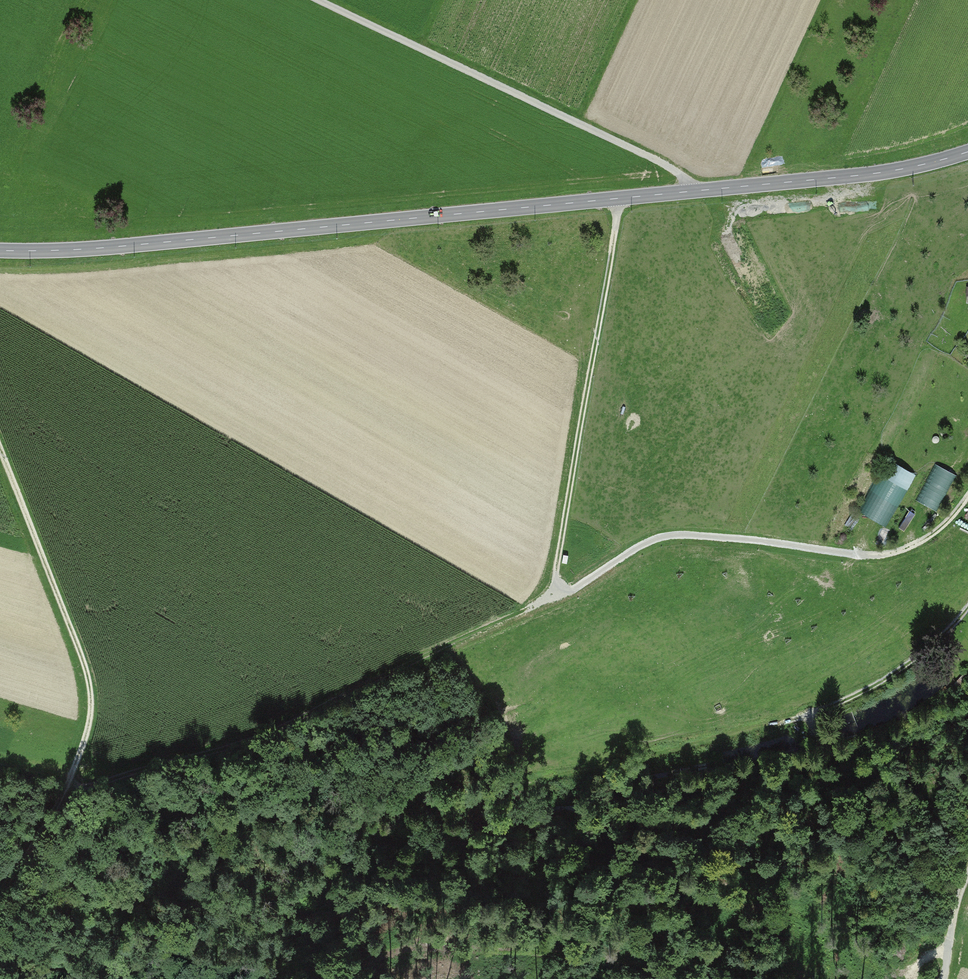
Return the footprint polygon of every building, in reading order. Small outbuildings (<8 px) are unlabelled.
[(889,526),(916,473),(891,460),(864,514),(889,526)] [(937,510),(957,474),(939,464),(919,499),(937,510)]
